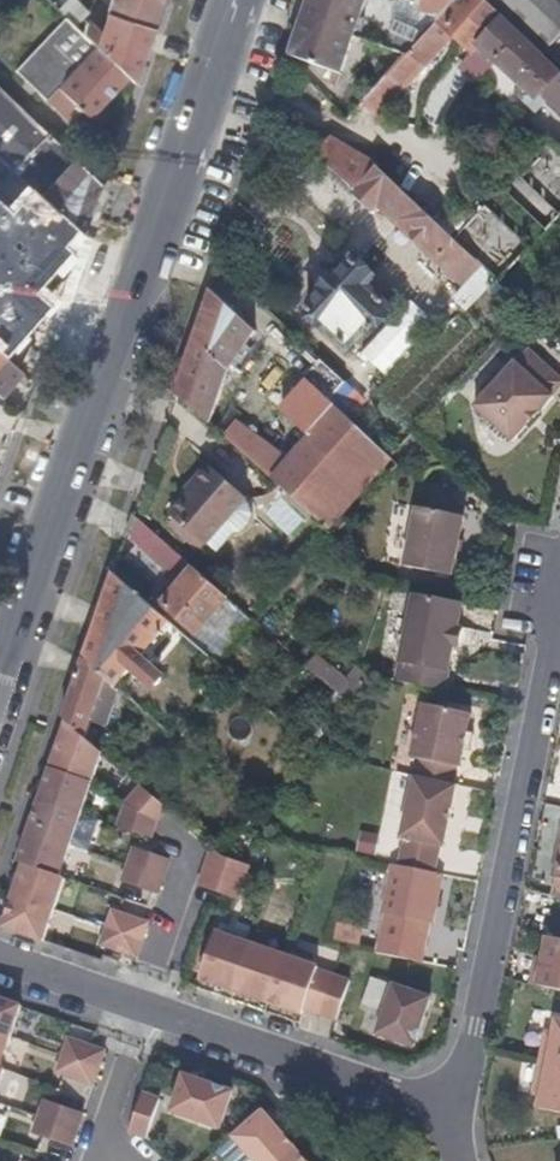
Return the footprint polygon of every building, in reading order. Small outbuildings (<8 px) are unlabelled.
[(157,0),(112,0),(110,7),(107,15),(151,30),(160,3),(157,0)] [(366,0),(310,0),(304,20),(353,38),(366,0)] [(481,0),(454,0),(402,56),(404,58),(364,102),(362,103),(377,117),(452,35),(471,54),(462,66),(477,80),(495,60),(513,79),(511,80),(528,95),(530,93),(534,98),(539,94),(559,114),(559,75),(541,57),(481,0)] [(541,57),(559,36),(559,0),(481,0),(541,57)] [(133,82),(151,30),(107,15),(102,29),(100,31),(94,25),(89,24),(86,25),(84,28),(82,33),(128,78),(133,82)] [(128,78),(82,33),(65,18),(15,71),(45,102),(58,88),(89,118),(128,78)] [(341,73),(353,38),(304,20),(291,56),(341,73)] [(546,54),(559,69),(559,39),(546,54)] [(48,134),(0,89),(0,160),(82,234),(84,234),(100,185),(98,182),(48,134)] [(346,121),(362,106),(361,104),(362,103),(364,102),(357,95),(346,107),(337,97),(330,104),(346,121)] [(559,213),(559,151),(548,140),(501,188),(544,229),(559,213)] [(355,193),(379,168),(330,142),(317,157),(355,193)] [(453,238),(379,168),(355,193),(374,211),(379,206),(466,286),(483,267),(453,238)] [(528,247),(485,206),(453,238),(483,267),(497,280),(528,247)] [(0,226),(0,253),(13,238),(0,226)] [(395,312),(369,287),(375,281),(355,261),(338,279),(335,276),(319,293),(322,297),(310,309),(350,347),(367,330),(372,335),(395,312)] [(242,348),(255,331),(210,291),(174,393),(206,421),(216,398),(222,381),(227,368),(242,348)] [(547,395),(559,383),(526,350),(512,364),(512,363),(471,406),(485,420),(484,426),(496,438),(506,439),(508,441),(549,397),(547,395)] [(0,352),(0,393),(20,369),(0,352)] [(347,382),(321,358),(302,379),(306,384),(308,381),(329,401),(347,382)] [(230,383),(234,372),(227,368),(222,381),(230,383)] [(337,409),(329,401),(308,381),(306,384),(281,411),(309,438),(337,409)] [(217,419),(223,402),(216,398),(206,421),(217,431),(223,424),(217,419)] [(399,467),(388,456),(337,409),(309,438),(271,479),(328,530),(374,478),(382,486),(399,467)] [(283,460),(247,427),(232,444),(268,476),(283,460)] [(239,507),(244,500),(246,498),(206,462),(192,478),(198,484),(187,494),(170,513),(170,515),(203,544),(206,542),(221,527),(239,507)] [(187,494),(198,484),(192,478),(183,487),(187,494)] [(251,523),(252,513),(249,505),(244,500),(239,507),(221,527),(206,542),(216,553),(233,534),(241,532),(251,523)] [(448,577),(459,520),(413,510),(401,567),(402,568),(448,577)] [(162,538),(133,512),(127,529),(152,551),(162,538)] [(230,598),(196,569),(164,606),(197,635),(230,598)] [(153,646),(172,624),(158,612),(112,572),(95,621),(83,658),(108,680),(117,688),(124,680),(153,646)] [(444,669),(458,603),(398,592),(386,657),(444,669)] [(218,664),(256,621),(230,598),(197,635),(164,606),(158,612),(172,624),(218,664)] [(181,743),(235,678),(218,664),(172,624),(153,646),(191,679),(155,721),(181,743)] [(320,653),(309,668),(342,693),(354,678),(320,653)] [(91,727),(108,680),(83,658),(61,721),(65,725),(86,742),(89,736),(94,742),(97,732),(91,727)] [(146,699),(124,680),(117,688),(139,707),(146,699)] [(457,765),(467,712),(420,703),(409,757),(418,758),(415,776),(450,783),(454,767),(457,765)] [(102,755),(86,742),(65,725),(50,770),(92,784),(102,755)] [(92,784),(50,770),(40,801),(81,815),(92,784)] [(440,843),(453,783),(450,783),(415,776),(410,774),(398,835),(402,836),(396,862),(432,870),(437,843),(440,843)] [(165,809),(137,785),(121,804),(153,822),(165,809)] [(70,846),(81,815),(40,801),(29,831),(70,846)] [(148,838),(153,822),(121,804),(114,826),(148,838)] [(558,822),(552,844),(557,846),(551,875),(557,877),(559,878),(559,823),(558,822)] [(60,877),(70,846),(29,831),(18,863),(23,865),(60,877)] [(361,853),(378,855),(382,835),(364,832),(361,853)] [(240,883),(246,865),(221,857),(208,846),(201,868),(240,883)] [(160,877),(167,859),(130,848),(125,864),(160,877)] [(429,922),(440,873),(387,862),(376,909),(379,914),(371,952),(416,962),(425,921),(429,922)] [(155,893),(160,877),(125,864),(119,882),(155,893)] [(54,910),(64,879),(60,877),(23,865),(13,896),(54,910)] [(235,899),(240,883),(201,868),(195,886),(224,896),(235,899)] [(44,943),(54,910),(13,896),(2,928),(44,943)] [(140,941),(146,923),(110,910),(103,928),(140,941)] [(134,956),(140,941),(103,928),(98,944),(108,948),(134,956)] [(232,989),(248,942),(213,930),(197,977),(232,989)] [(540,934),(534,962),(528,961),(524,981),(559,989),(559,938),(540,934)] [(265,1001),(281,953),(248,942),(232,989),(265,1001)] [(318,1012),(331,973),(315,968),(315,965),(281,953),(265,1001),(299,1012),(302,1006),(318,1012)] [(334,1018),(347,979),(331,973),(318,1012),(334,1018)] [(412,1044),(428,996),(392,983),(375,1032),(412,1044)] [(20,1007),(0,1000),(0,1035),(8,1038),(20,1007)] [(553,1018),(550,1032),(542,1030),(536,1062),(559,1066),(559,1020),(553,1018)] [(8,1038),(0,1035),(0,1062),(8,1038)] [(96,1067),(102,1051),(86,1045),(66,1038),(60,1056),(96,1067)] [(91,1084),(96,1067),(60,1056),(54,1072),(91,1084)] [(536,1062),(530,1092),(538,1093),(535,1106),(559,1111),(559,1066),(536,1062)] [(218,1127),(230,1090),(182,1073),(169,1110),(218,1127)] [(144,1137),(157,1099),(140,1093),(127,1131),(144,1137)] [(75,1130),(81,1113),(42,1100),(36,1116),(75,1130)] [(261,1110),(231,1135),(253,1160),(279,1160),(294,1148),(261,1110)] [(69,1146),(75,1130),(36,1116),(30,1133),(69,1146)] [(294,1148),(279,1160),(306,1160),(294,1148)]
